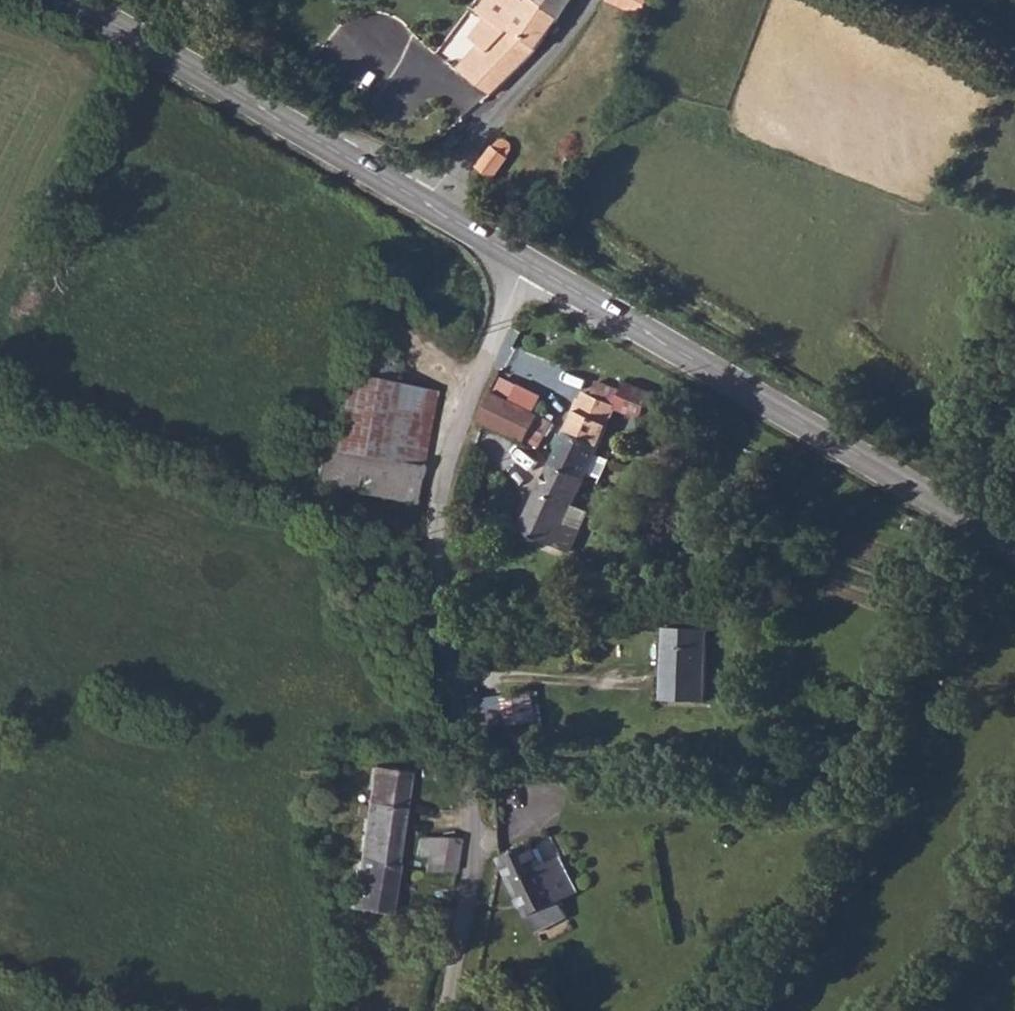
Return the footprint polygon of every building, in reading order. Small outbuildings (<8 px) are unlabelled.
[(494,95),(535,48),(557,18),(536,0),(526,0),(506,28),(508,33),(485,58),(470,48),(456,66),(494,95)] [(557,18),(570,0),(536,0),(557,18)] [(645,16),(651,0),(607,0),(645,16)] [(507,157),(494,147),(480,167),(493,176),(507,157)] [(360,379),(389,385),(395,351),(364,345),(363,349),(360,379)] [(350,347),(346,377),(360,379),(363,349),(350,347)] [(333,451),(419,466),(430,393),(389,385),(360,379),(346,377),(333,451)] [(615,406),(617,406),(641,418),(654,393),(628,380),(622,392),(615,406)] [(603,382),(596,397),(615,406),(622,392),(603,382)] [(536,415),(490,392),(478,417),(523,442),(528,432),(536,415)] [(565,433),(598,448),(617,406),(615,406),(596,397),(585,392),(565,433)] [(550,421),(536,415),(528,432),(542,438),(550,421)] [(582,483),(598,448),(565,433),(551,465),(582,483)] [(413,504),(419,466),(333,451),(323,449),(315,486),(413,504)] [(566,552),(577,530),(587,511),(572,504),(582,483),(551,465),(521,530),(559,548),(566,552)] [(700,702),(704,631),(662,630),(660,674),(663,678),(661,702),(700,702)] [(550,685),(530,689),(536,721),(557,718),(550,685)] [(536,721),(530,689),(499,695),(508,744),(538,739),(536,721)] [(368,792),(403,796),(406,772),(371,768),(368,792)] [(358,860),(394,866),(403,796),(368,792),(358,860)] [(527,916),(559,901),(551,885),(532,848),(537,845),(530,830),(525,833),(522,826),(494,841),(527,916)] [(424,871),(451,872),(457,838),(414,837),(412,857),(423,858),(423,870),(424,871)] [(537,845),(532,848),(551,885),(569,875),(550,838),(537,845)] [(388,917),(394,866),(358,860),(351,911),(388,917)]
